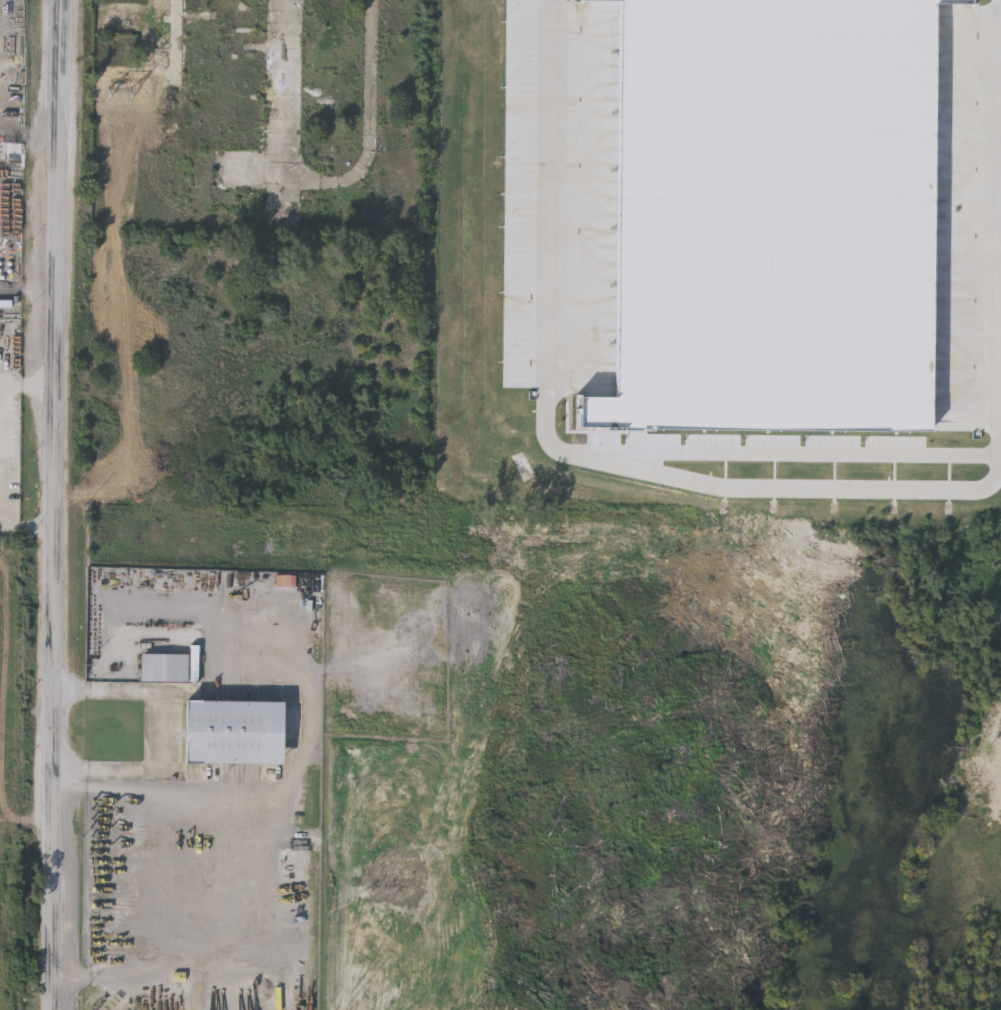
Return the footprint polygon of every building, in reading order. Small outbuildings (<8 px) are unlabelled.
[(782,438),(787,0),(935,0),(931,440),(782,438)] [(143,655),(192,655),(192,646),(201,647),(200,682),(143,682),(143,655)] [(186,702),(284,703),(283,766),(186,764),(186,702)]
